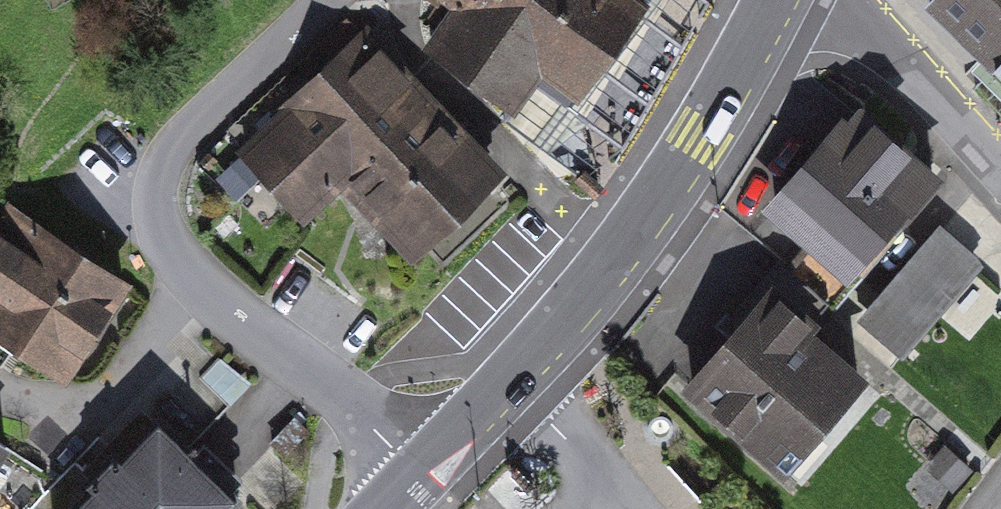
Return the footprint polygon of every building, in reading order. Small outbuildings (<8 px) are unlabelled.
[(451,5),(426,40),(509,109),(536,78),(575,105),(654,1),(652,0),(446,0),(451,5)] [(1000,81),(1000,0),(930,0),(923,8),(1000,81)] [(340,185),(424,270),(512,184),(359,30),(244,143),(312,213),(340,185)] [(771,201),(849,266),(932,169),(863,111),(845,132),(836,124),(771,201)] [(12,199),(0,217),(0,330),(65,372),(129,274),(12,199)] [(939,224),(858,314),(902,352),(982,262),(939,224)] [(770,294),(691,383),(780,461),(859,372),(770,294)] [(236,491),(163,419),(74,508),(218,508),(236,491)] [(0,436),(0,508),(32,508),(64,477),(0,436)]
